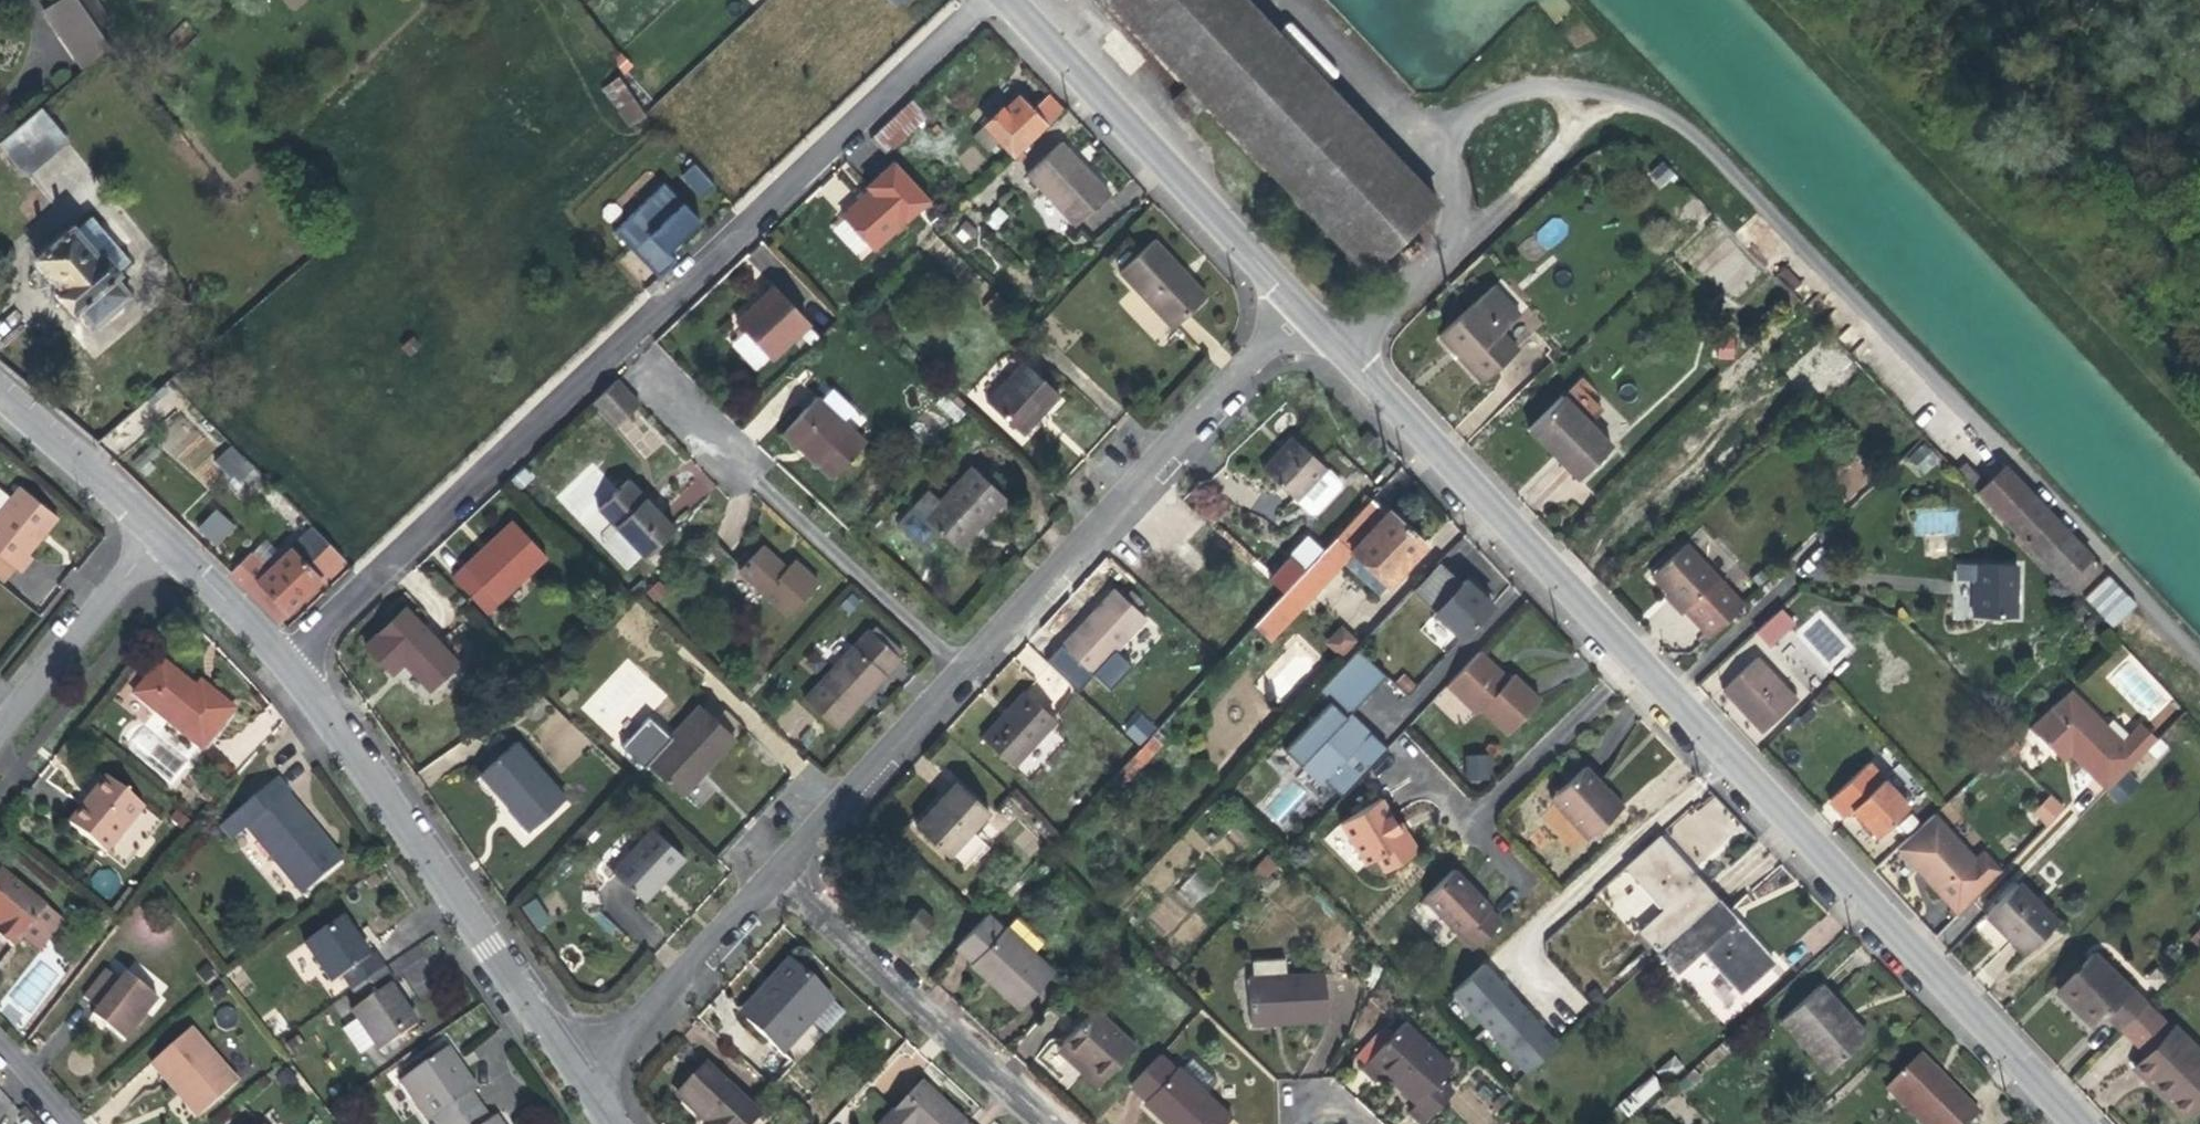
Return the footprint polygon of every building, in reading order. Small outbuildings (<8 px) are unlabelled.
[(112,49),(79,0),(58,0),(41,12),(81,70),(112,49)] [(1445,204),(1251,0),(1102,0),(1367,278),(1445,204)] [(615,83),(599,94),(623,129),(640,118),(615,83)] [(1002,108),(972,136),(987,150),(998,141),(1013,156),(1062,111),(1046,97),(1032,109),(1018,96),(1003,109),(1002,108)] [(909,99),(869,137),(886,154),(926,115),(909,99)] [(32,110),(13,126),(21,137),(29,146),(49,129),(32,110)] [(13,126),(4,135),(12,144),(21,137),(13,126)] [(0,138),(0,152),(1,153),(12,144),(4,135),(0,138)] [(1060,142),(1026,174),(1074,225),(1108,193),(1060,142)] [(869,189),(842,215),(875,249),(929,197),(893,160),(866,186),(869,189)] [(1648,173),(1658,190),(1676,178),(1665,162),(1648,173)] [(696,163),(680,176),(700,199),(715,186),(696,163)] [(633,223),(616,238),(652,279),(669,263),(660,254),(695,221),(677,203),(643,234),(633,223)] [(67,225),(30,256),(43,272),(55,286),(52,289),(71,312),(74,309),(90,328),(127,296),(111,277),(114,274),(108,267),(113,263),(107,256),(102,261),(95,252),(92,255),(67,225)] [(1153,240),(1119,272),(1172,328),(1206,296),(1153,240)] [(43,272),(32,282),(43,296),(52,289),(55,286),(43,272)] [(1493,285),(1438,335),(1481,383),(1517,350),(1501,333),(1520,316),(1493,285)] [(772,287),(736,322),(771,359),(808,323),(772,287)] [(1131,288),(1118,301),(1156,342),(1170,329),(1131,288)] [(1740,337),(1713,339),(1714,358),(1742,357),(1740,337)] [(1024,362),(986,402),(1021,435),(1058,395),(1024,362)] [(949,395),(938,403),(951,422),(963,415),(949,395)] [(1560,396),(1528,428),(1577,478),(1609,445),(1560,396)] [(816,398),(784,433),(831,478),(864,443),(816,398)] [(1367,435),(1362,440),(1371,450),(1376,445),(1367,435)] [(1292,437),(1262,470),(1297,502),(1327,469),(1292,437)] [(1920,442),(1906,459),(1926,475),(1940,458),(1920,442)] [(231,444),(216,459),(243,487),(259,472),(231,444)] [(2101,568),(2003,464),(1984,482),(1966,462),(1956,471),(2073,595),(2101,568)] [(970,467),(922,518),(957,549),(1004,499),(970,467)] [(596,508),(613,526),(643,557),(674,528),(643,498),(626,480),(596,508)] [(691,510),(701,492),(686,484),(676,502),(691,510)] [(0,511),(0,555),(15,568),(20,571),(32,558),(27,553),(57,517),(20,487),(0,511)] [(1282,593),(1254,624),(1270,639),(1342,561),(1378,594),(1425,544),(1389,512),(1387,514),(1370,499),(1282,593)] [(284,506),(218,567),(274,621),(329,570),(315,554),(323,546),(284,506)] [(197,527),(216,547),(236,527),(217,508),(197,527)] [(1913,535),(1957,536),(1958,509),(1913,508),(1913,535)] [(511,521),(452,578),(486,613),(545,556),(511,521)] [(1683,544),(1648,575),(1666,593),(1683,611),(1707,636),(1741,605),(1683,544)] [(762,547),(739,571),(786,616),(817,583),(793,561),(786,569),(762,547)] [(5,580),(15,568),(0,555),(0,577),(5,580)] [(1438,563),(1412,592),(1443,621),(1462,638),(1492,606),(1466,581),(1462,585),(1438,563)] [(1959,565),(1958,577),(1973,578),(1972,615),(2014,616),(2015,566),(1959,565)] [(2108,575),(2083,599),(2113,629),(2137,605),(2108,575)] [(1970,620),(1970,582),(1953,582),(1953,620),(1970,620)] [(1113,589),(1061,645),(1093,674),(1145,617),(1113,589)] [(1666,593),(1661,597),(1679,615),(1683,611),(1666,593)] [(404,609),(365,646),(391,674),(403,663),(430,690),(457,664),(404,609)] [(1770,617),(1753,632),(1797,679),(1813,665),(1770,617)] [(1443,621),(1438,626),(1456,643),(1462,638),(1443,621)] [(1343,657),(1358,639),(1340,624),(1325,642),(1343,657)] [(869,631),(804,700),(836,729),(900,660),(869,631)] [(1349,717),(1386,676),(1357,650),(1319,690),(1331,702),(1286,750),(1302,765),(1309,758),(1329,777),(1326,780),(1344,797),(1389,748),(1371,732),(1369,734),(1349,717)] [(1480,652),(1448,685),(1478,714),(1486,706),(1514,733),(1543,703),(1514,674),(1508,680),(1480,652)] [(1755,659),(1721,690),(1761,732),(1795,701),(1755,659)] [(160,661),(133,696),(202,751),(234,711),(206,688),(201,693),(195,688),(160,661)] [(200,682),(195,688),(201,693),(206,688),(200,682)] [(2069,691),(2028,728),(2038,738),(2077,699),(2069,691)] [(1025,693),(981,739),(1012,766),(1056,720),(1025,693)] [(2077,699),(2038,738),(2054,753),(2062,745),(2070,753),(2107,790),(2151,744),(2135,728),(2121,742),(2077,699)] [(699,707),(646,764),(681,797),(735,740),(699,707)] [(1139,745),(1156,727),(1139,712),(1123,730),(1139,745)] [(1139,748),(1112,777),(1120,785),(1160,744),(1151,736),(1139,748)] [(515,743),(479,773),(528,829),(564,798),(515,743)] [(2062,745),(2054,753),(2061,760),(2070,753),(2062,745)] [(1491,754),(1466,755),(1467,781),(1492,780),(1491,754)] [(1580,766),(1548,797),(1586,840),(1621,808),(1604,788),(1602,790),(1580,766)] [(105,778),(84,804),(88,807),(109,781),(105,778)] [(276,778),(219,823),(232,840),(247,829),(302,895),(341,862),(286,796),(289,793),(276,778)] [(1883,780),(1851,810),(1876,836),(1908,807),(1883,780)] [(84,804),(67,823),(106,854),(144,809),(109,781),(88,807),(84,804)] [(956,783),(918,826),(963,867),(985,843),(971,830),(987,812),(956,783)] [(2031,814),(2048,828),(2066,808),(2050,793),(2031,814)] [(1385,798),(1344,821),(1366,863),(1378,857),(1386,870),(1420,852),(1407,829),(1402,832),(1397,822),(1385,798)] [(1932,815),(1896,848),(1958,914),(1993,879),(1932,815)] [(1402,820),(1397,822),(1402,832),(1407,829),(1402,820)] [(653,829),(612,872),(643,901),(684,859),(653,829)] [(1658,837),(1623,869),(1662,911),(1639,933),(1659,953),(1716,901),(1658,837)] [(1269,854),(1247,879),(1257,888),(1280,864),(1269,854)] [(13,947),(45,908),(0,871),(0,936),(13,947)] [(1457,871),(1425,899),(1472,949),(1500,924),(1487,910),(1490,907),(1457,871)] [(1177,887),(1190,907),(1211,894),(1197,873),(1177,887)] [(2016,883),(1985,915),(2024,954),(2056,922),(2016,883)] [(537,897),(522,906),(538,931),(553,922),(537,897)] [(1716,901),(1659,953),(1677,973),(1702,952),(1740,994),(1773,964),(1716,901)] [(919,908),(905,924),(920,938),(934,923),(919,908)] [(341,917),(304,944),(333,983),(343,976),(363,1004),(353,1012),(381,1051),(418,1025),(390,986),(394,983),(373,953),(369,955),(341,917)] [(978,923),(956,947),(1019,1009),(1052,973),(1032,954),(1043,943),(1016,917),(1000,932),(984,917),(978,923)] [(2093,954),(2057,991),(2092,1025),(2103,1014),(2119,1029),(2145,1004),(2093,954)] [(1560,1037),(1486,957),(1454,986),(1527,1066),(1560,1037)] [(1284,958),(1250,960),(1251,978),(1285,975),(1284,958)] [(776,986),(745,1020),(782,1054),(830,1001),(788,962),(771,981),(776,986)] [(106,970),(83,997),(96,1009),(91,1015),(124,1041),(158,1000),(125,974),(119,981),(106,970)] [(1251,978),(1247,978),(1250,1024),(1327,1019),(1324,973),(1285,975),(1251,978)] [(771,981),(739,1014),(745,1020),(776,986),(771,981)] [(1819,985),(1780,1021),(1828,1072),(1863,1041),(1843,1019),(1848,1016),(1819,985)] [(2145,1004),(2119,1029),(2145,1055),(2149,1051),(2170,1029),(2145,1004)] [(1093,1011),(1063,1043),(1103,1081),(1133,1049),(1093,1011)] [(1848,1016),(1843,1019),(1863,1041),(1867,1037),(1848,1016)] [(1403,1024),(1361,1068),(1374,1081),(1384,1070),(1405,1090),(1403,1092),(1416,1104),(1409,1112),(1421,1123),(1448,1096),(1435,1084),(1451,1068),(1403,1024)] [(2149,1051),(2163,1064),(2151,1077),(2186,1111),(2199,1097),(2199,1055),(2172,1027),(2170,1029),(2149,1051)] [(190,1030),(151,1063),(199,1117),(237,1083),(190,1030)] [(1063,1043),(1058,1048),(1098,1087),(1103,1081),(1063,1043)] [(401,1081),(430,1122),(434,1119),(438,1123),(498,1123),(494,1118),(489,1121),(471,1094),(476,1091),(447,1049),(401,1081)] [(2145,1055),(2132,1068),(2181,1116),(2186,1111),(2151,1077),(2163,1064),(2149,1051),(2145,1055)] [(1919,1055),(1915,1059),(1937,1081),(1941,1077),(1919,1055)] [(1128,1088),(1144,1102),(1142,1103),(1165,1123),(1227,1123),(1233,1118),(1206,1094),(1216,1081),(1191,1058),(1179,1070),(1176,1067),(1173,1070),(1158,1057),(1128,1088)] [(1885,1088),(1922,1123),(1969,1123),(1978,1114),(1941,1077),(1937,1081),(1915,1059),(1885,1088)] [(677,1096),(706,1123),(749,1123),(758,1115),(706,1065),(677,1096)] [(1619,1105),(1628,1115),(1661,1087),(1652,1076),(1619,1105)] [(883,1123),(966,1123),(921,1082),(883,1123)]
